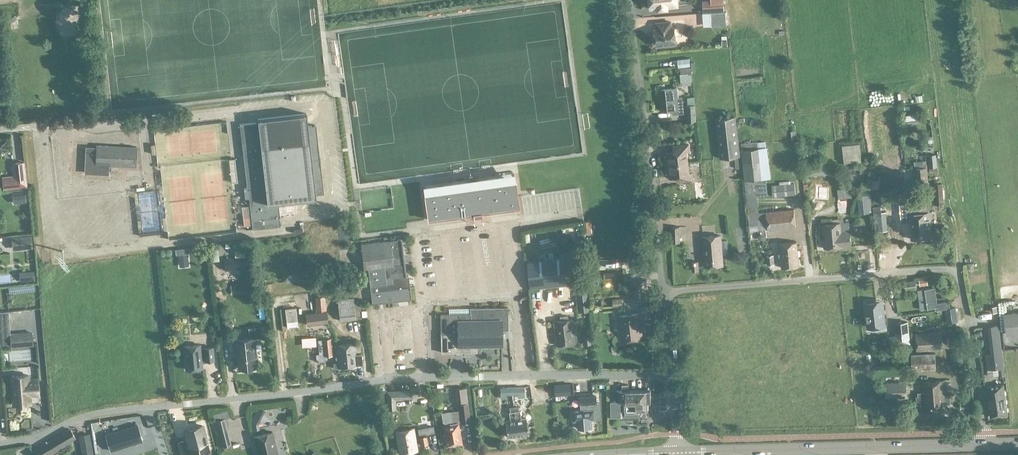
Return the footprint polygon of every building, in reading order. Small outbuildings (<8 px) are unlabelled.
[(677,0),(647,0),(647,2),(648,3),(649,3),(650,8),(678,5),(677,0)] [(723,10),(723,0),(707,2),(707,12),(723,10)] [(711,20),(726,18),(725,11),(711,12),(711,20)] [(657,29),(654,29),(655,33),(653,35),(654,39),(656,41),(656,45),(676,43),(674,27),(671,27),(671,21),(656,23),(657,29)] [(677,51),(688,49),(685,27),(678,27),(680,44),(676,44),(677,51)] [(680,72),(681,82),(693,81),(692,71),(680,72)] [(670,89),(660,90),(662,111),(672,110),(672,114),(684,113),(682,96),(678,97),(677,88),(670,89)] [(901,109),(910,106),(907,96),(898,98),(901,109)] [(695,104),(686,105),(687,122),(696,121),(695,104)] [(278,202),(285,202),(291,201),(316,198),(316,194),(324,194),(316,125),(308,126),(306,113),(258,119),(258,122),(240,124),(247,186),(245,186),(246,198),(249,198),(252,229),(280,226),(279,217),(280,217),(278,202)] [(922,113),(902,115),(903,121),(905,121),(906,126),(918,124),(917,120),(922,119),(922,113)] [(721,118),(716,119),(720,151),(721,158),(735,157),(740,156),(739,151),(739,143),(736,116),(727,117),(721,118)] [(205,146),(206,138),(178,133),(177,142),(171,141),(170,148),(176,148),(174,158),(182,159),(182,158),(191,159),(193,149),(206,151),(206,146),(205,146)] [(757,196),(768,195),(766,178),(770,178),(767,147),(765,147),(765,141),(741,143),(741,149),(744,180),(747,205),(758,204),(757,196)] [(665,165),(688,162),(687,151),(690,151),(689,144),(674,146),(675,152),(667,153),(667,156),(664,156),(665,165)] [(97,147),(96,151),(96,165),(109,166),(136,167),(137,147),(97,145),(97,147)] [(108,175),(109,166),(96,165),(96,151),(97,147),(86,146),(85,174),(108,175)] [(801,153),(802,164),(811,164),(810,152),(801,153)] [(936,153),(928,154),(929,167),(937,166),(936,153)] [(926,160),(914,161),(916,185),(928,184),(926,160)] [(13,175),(2,176),(3,189),(27,187),(25,161),(12,163),(13,175)] [(852,183),(867,181),(865,161),(858,161),(859,168),(835,170),(838,198),(851,197),(850,189),(852,188),(852,183)] [(879,166),(879,169),(879,174),(891,173),(891,174),(893,174),(893,173),(894,173),(894,168),(893,168),(893,161),(886,161),(886,166),(879,166)] [(688,162),(665,165),(667,174),(670,173),(670,176),(677,176),(678,182),(693,180),(692,173),(690,174),(688,162)] [(803,167),(804,176),(826,174),(826,165),(803,167)] [(904,174),(898,169),(895,173),(901,178),(904,174)] [(423,186),(428,220),(473,213),(474,216),(482,215),(482,212),(519,207),(514,173),(501,175),(500,172),(436,182),(436,184),(423,186)] [(869,180),(870,189),(879,188),(878,179),(869,180)] [(694,182),(695,193),(696,201),(705,200),(704,192),(704,189),(703,181),(694,182)] [(773,196),(795,194),(794,183),(790,183),(790,181),(779,182),(780,184),(772,185),(773,196)] [(944,203),(942,183),(933,183),(935,204),(944,203)] [(814,200),(828,200),(829,189),(820,188),(820,186),(815,186),(814,200)] [(872,212),(870,194),(863,195),(857,195),(859,213),(872,212)] [(873,206),(875,231),(888,230),(886,211),(881,211),(881,205),(873,206)] [(918,213),(921,238),(928,238),(927,226),(930,225),(930,218),(933,218),(932,211),(929,212),(929,205),(918,206),(919,213),(918,213)] [(768,230),(795,226),(793,209),(748,214),(750,231),(768,229),(768,230)] [(921,238),(918,213),(909,214),(911,239),(921,238)] [(849,222),(844,222),(843,218),(822,220),(824,248),(851,246),(849,222)] [(672,242),(680,242),(679,226),(671,227),(672,242)] [(31,235),(11,237),(13,250),(33,248),(31,235)] [(705,266),(723,265),(721,235),(703,237),(705,266)] [(389,274),(392,274),(392,273),(404,272),(401,240),(361,244),(364,274),(369,274),(388,271),(389,274)] [(779,243),(782,268),(799,266),(797,242),(779,243)] [(774,254),(766,255),(767,265),(775,264),(774,254)] [(248,268),(247,257),(224,259),(225,270),(248,268)] [(527,262),(530,288),(571,284),(568,257),(527,262)] [(284,265),(287,282),(312,278),(308,260),(284,265)] [(392,301),(389,274),(388,271),(369,274),(372,303),(392,301)] [(389,274),(392,301),(411,298),(408,276),(392,277),(392,274),(389,274)] [(916,280),(904,282),(905,291),(917,289),(916,280)] [(895,297),(902,296),(900,283),(894,284),(895,297)] [(935,288),(918,290),(921,309),(935,307),(935,310),(945,309),(947,323),(957,321),(955,307),(950,308),(949,301),(937,303),(935,288)] [(588,292),(576,293),(578,312),(589,310),(588,292)] [(315,297),(316,311),(326,310),(325,296),(315,297)] [(340,321),(356,319),(361,319),(360,308),(366,308),(366,304),(360,305),(360,301),(354,301),(354,298),(338,299),(340,321)] [(298,326),(296,307),(295,302),(290,303),(290,308),(285,308),(287,328),(298,326)] [(877,302),(866,304),(868,320),(868,327),(873,326),(884,325),(884,318),(882,303),(882,302),(877,302)] [(508,307),(471,308),(471,313),(440,314),(441,353),(477,352),(477,345),(502,344),(501,330),(508,330),(508,307)] [(326,311),(305,313),(306,325),(328,323),(326,311)] [(640,313),(619,316),(622,341),(643,339),(640,313)] [(573,319),(569,319),(568,315),(560,316),(561,320),(554,321),(557,345),(576,343),(573,319)] [(1017,330),(1017,315),(1005,317),(1007,332),(1017,330)] [(5,317),(4,329),(13,330),(26,331),(27,317),(20,316),(19,323),(13,322),(14,317),(5,317)] [(897,335),(898,344),(910,343),(908,321),(903,322),(904,334),(897,335)] [(647,334),(656,333),(655,324),(646,325),(647,334)] [(259,338),(266,337),(265,326),(258,327),(259,338)] [(916,352),(942,350),(941,331),(915,333),(916,352)] [(33,344),(32,332),(10,334),(11,346),(33,344)] [(315,337),(301,338),(302,347),(316,346),(315,337)] [(254,338),(234,340),(235,354),(237,354),(239,368),(255,367),(254,357),(256,356),(254,338)] [(332,355),(331,338),(317,340),(319,353),(315,354),(316,362),(326,361),(325,356),(332,355)] [(338,363),(334,363),(334,368),(352,366),(357,366),(357,365),(362,365),(361,354),(356,355),(355,352),(361,351),(360,344),(359,344),(358,342),(355,343),(352,343),(336,345),(338,363)] [(200,345),(184,346),(186,370),(202,368),(201,360),(205,360),(205,361),(213,360),(212,347),(204,348),(204,349),(200,349),(200,345)] [(991,353),(986,354),(987,369),(998,368),(998,375),(998,376),(1005,375),(1002,352),(991,353)] [(29,394),(38,394),(37,379),(28,380),(28,375),(11,376),(13,404),(30,403),(29,394)] [(886,398),(906,397),(905,381),(886,382),(886,398)] [(946,404),(950,404),(950,395),(945,395),(944,381),(922,382),(923,392),(918,392),(918,396),(916,396),(917,412),(946,410),(946,404)] [(570,383),(555,385),(556,395),(571,394),(570,383)] [(1006,414),(1003,390),(1002,383),(987,386),(991,416),(1006,414)] [(646,416),(646,410),(648,410),(648,401),(651,401),(651,389),(629,390),(628,384),(622,384),(622,390),(615,390),(615,401),(611,401),(611,417),(636,417),(646,416)] [(456,388),(459,405),(459,410),(441,413),(443,424),(445,433),(446,441),(447,445),(462,443),(458,424),(470,422),(465,387),(456,388)] [(396,409),(395,397),(412,396),(412,390),(388,391),(386,392),(387,410),(396,409)] [(571,404),(571,396),(559,396),(559,404),(571,404)] [(582,410),(574,411),(574,420),(578,420),(579,428),(592,427),(591,419),(595,418),(594,409),(593,409),(593,403),(597,403),(596,396),(580,397),(581,404),(582,410)] [(519,410),(518,406),(509,407),(510,411),(509,412),(510,420),(505,421),(507,437),(528,434),(526,418),(521,418),(520,410),(519,410)] [(258,423),(265,410),(260,407),(253,420),(258,423)] [(224,418),(212,421),(219,447),(230,444),(224,418)] [(137,424),(105,434),(110,451),(142,441),(137,424)] [(185,430),(187,440),(178,442),(181,454),(191,454),(209,450),(202,425),(185,430)] [(433,426),(418,429),(420,445),(428,444),(427,435),(435,433),(433,426)] [(70,429),(32,451),(34,454),(46,454),(75,438),(70,429)] [(414,429),(396,432),(399,453),(418,450),(414,429)] [(273,432),(253,437),(258,454),(278,454),(273,432)] [(89,434),(79,436),(83,454),(92,454),(93,454),(89,434)]
